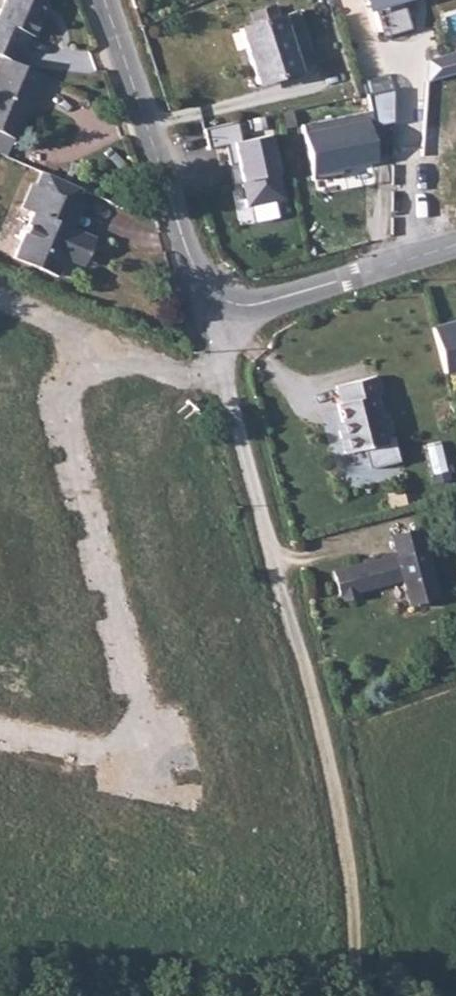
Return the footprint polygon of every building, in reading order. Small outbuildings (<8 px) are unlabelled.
[(23,66),(36,36),(43,38),(53,16),(46,13),(51,0),(14,0),(5,19),(0,19),(0,57),(23,66)] [(392,50),(455,30),(455,0),(379,0),(392,50)] [(257,82),(297,68),(294,58),(308,47),(297,10),(239,27),(257,82)] [(55,80),(23,66),(0,57),(0,84),(1,85),(0,86),(0,154),(12,159),(17,145),(20,146),(42,96),(47,98),(55,80)] [(375,110),(306,124),(317,178),(345,172),(343,166),(379,159),(374,135),(380,133),(375,110)] [(238,123),(208,130),(212,148),(228,144),(237,184),(244,183),(250,207),(288,199),(274,133),(242,140),(238,123)] [(21,263),(64,281),(75,253),(91,259),(99,240),(77,228),(65,223),(74,201),(41,186),(30,213),(40,218),(21,263)] [(65,223),(77,228),(85,206),(74,201),(65,223)] [(430,331),(441,375),(455,372),(455,371),(455,325),(430,331)] [(344,458),(383,446),(371,397),(377,392),(373,374),(335,385),(339,405),(336,407),(340,423),(334,425),(344,458)] [(397,556),(424,548),(419,530),(392,538),(397,556)] [(365,565),(331,574),(338,598),(340,598),(341,603),(355,599),(353,594),(400,581),(407,607),(414,605),(415,610),(430,605),(429,601),(438,599),(424,548),(397,556),(392,557),(392,554),(383,557),(384,559),(374,562),(373,559),(365,562),(365,565)]
